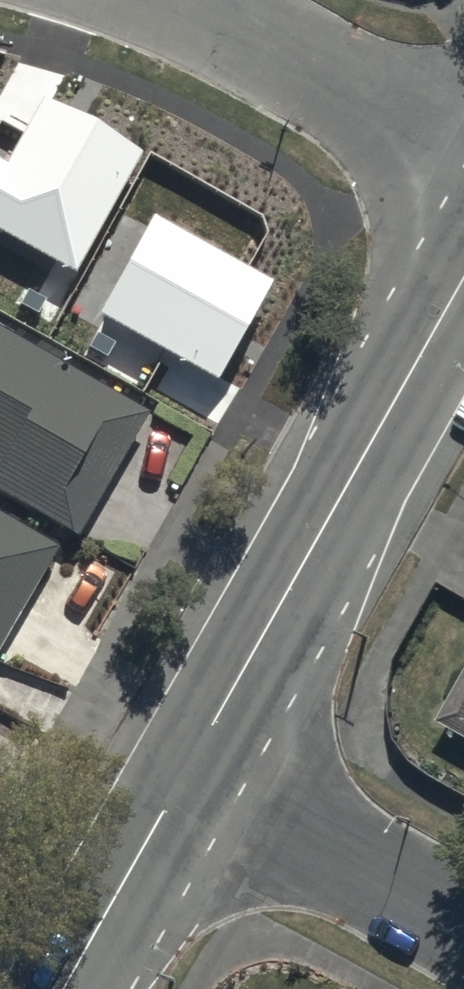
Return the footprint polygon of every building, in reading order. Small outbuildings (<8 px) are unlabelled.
[(75,274),(143,152),(45,98),(9,162),(0,156),(0,233),(75,274)] [(274,279),(155,214),(101,313),(220,378),(274,279)] [(0,344),(0,476),(7,480),(0,492),(0,500),(75,542),(141,424),(0,344)] [(0,540),(0,658),(51,568),(0,540)] [(463,735),(463,675),(438,721),(463,735)]
